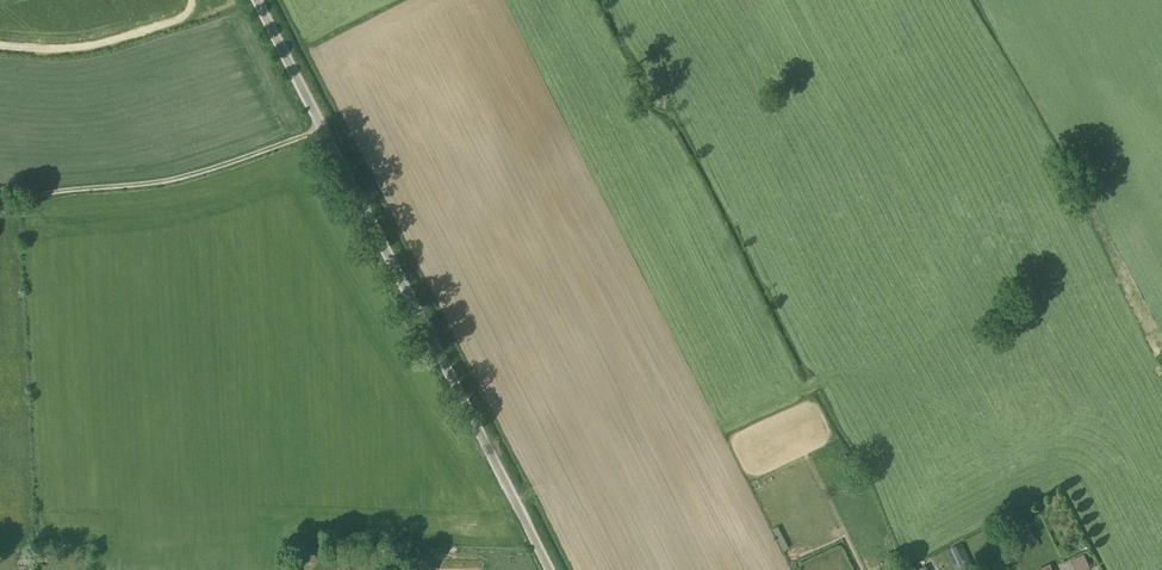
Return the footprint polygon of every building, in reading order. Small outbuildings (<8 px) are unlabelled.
[(1015,534),(1020,545),(1035,538),(1030,527),(1015,534)]
